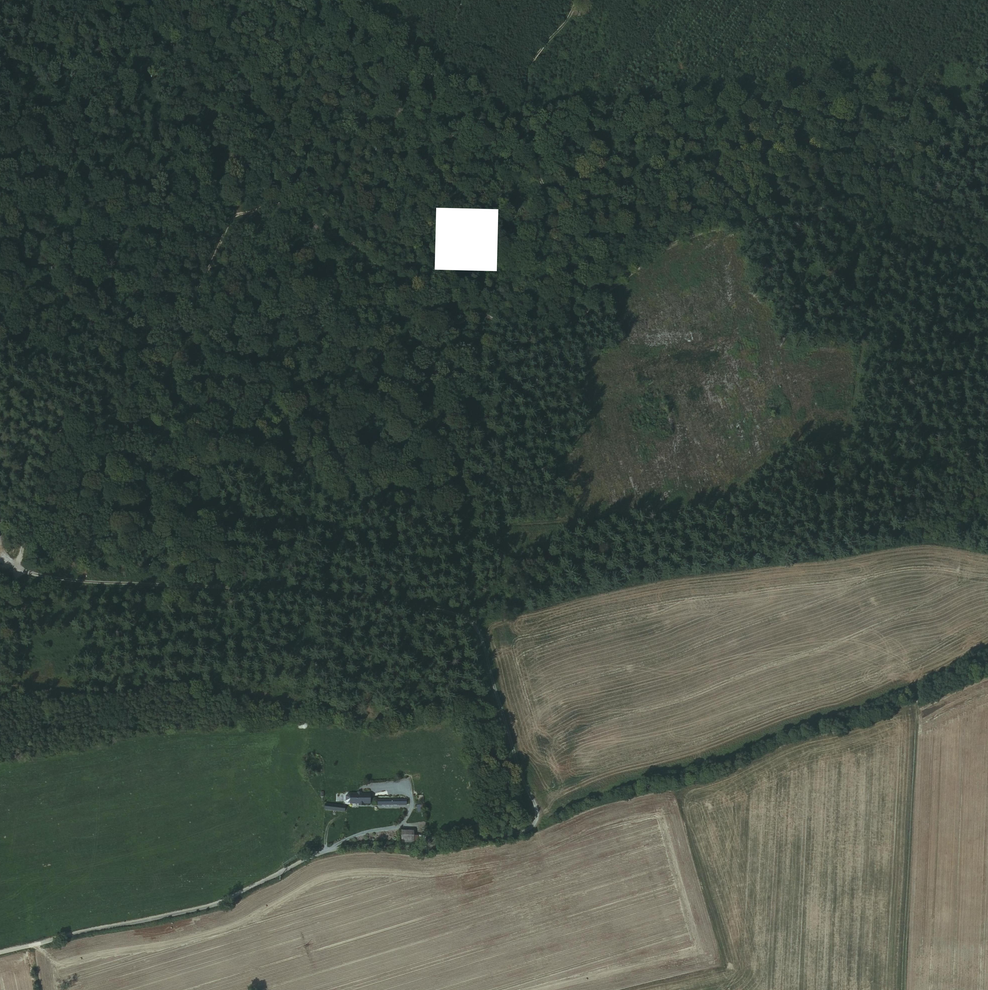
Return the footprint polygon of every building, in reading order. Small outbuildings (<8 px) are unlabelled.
[(346,794),(345,796),(345,800),(346,802),(349,802),(349,803),(357,803),(357,804),(363,804),(363,803),(369,803),(369,793),(349,793),(349,794),(346,794)] [(408,825),(396,825),(396,838),(408,838),(408,825)]
